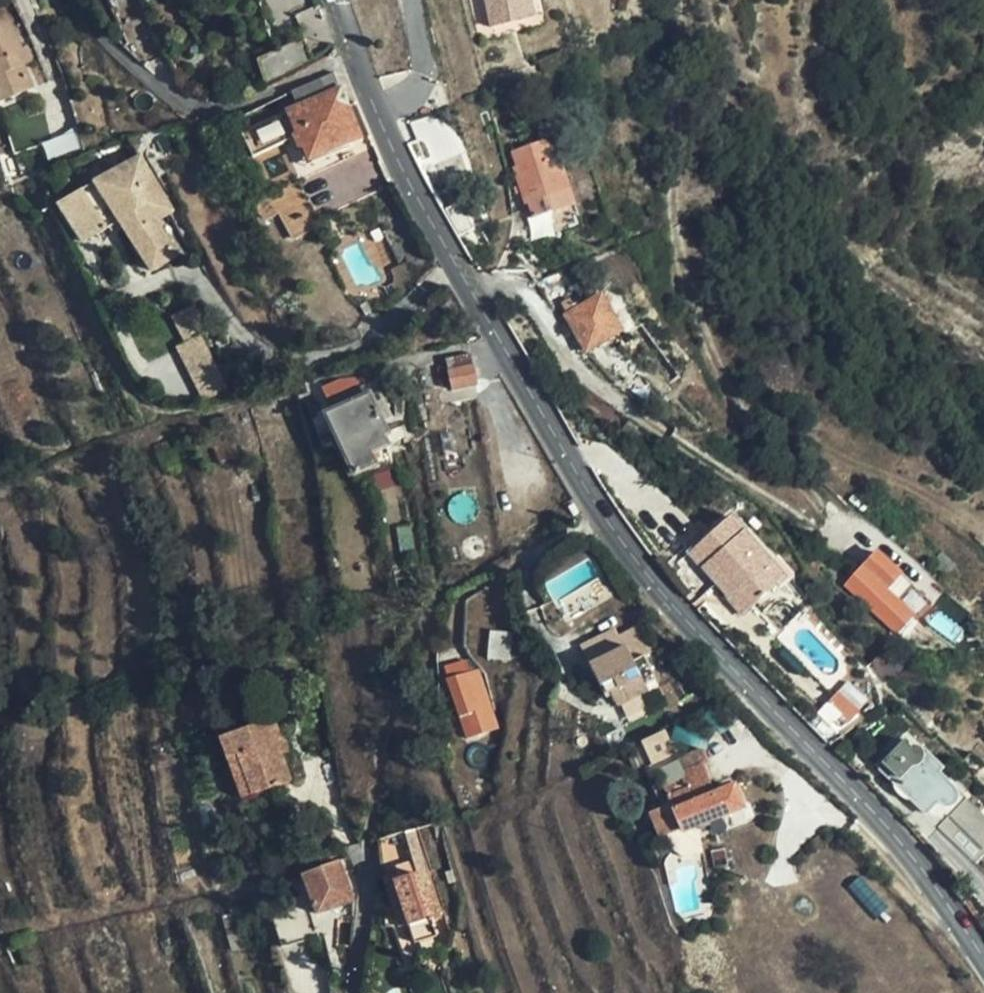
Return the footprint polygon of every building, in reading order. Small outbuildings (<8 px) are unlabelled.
[(4,97),(38,84),(24,44),(32,40),(17,0),(12,0),(0,4),(0,98),(4,97)] [(493,28),(533,18),(529,0),(486,0),(493,28)] [(544,15),(541,0),(529,0),(533,18),(544,15)] [(312,58),(303,38),(258,57),(267,78),(312,58)] [(535,216),(549,212),(544,197),(569,188),(551,132),(529,138),(531,144),(514,150),(518,164),(514,165),(528,210),(532,208),(535,216)] [(311,177),(346,161),(341,149),(314,161),(307,145),(288,155),(292,163),(303,160),(311,177)] [(174,213),(139,157),(57,207),(83,249),(119,227),(149,275),(178,259),(156,223),(174,213)] [(442,169),(452,192),(462,187),(453,165),(442,169)] [(441,196),(452,192),(442,169),(431,174),(441,196)] [(319,228),(298,186),(275,199),(297,242),(319,228)] [(544,197),(549,212),(575,204),(569,188),(544,197)] [(567,317),(588,351),(621,332),(602,297),(567,317)] [(193,334),(201,331),(193,312),(172,321),(182,345),(195,340),(193,334)] [(203,337),(201,331),(193,334),(195,340),(203,337)] [(448,369),(473,363),(471,354),(446,359),(447,367),(448,369)] [(478,383),(473,363),(448,369),(447,367),(439,368),(442,387),(452,386),(452,389),(478,383)] [(335,413),(371,395),(363,379),(324,392),(335,413)] [(390,435),(371,395),(335,413),(327,418),(357,477),(378,466),(373,457),(386,449),(383,440),(390,435)] [(706,539),(689,555),(716,584),(756,546),(729,517),(706,539)] [(756,546),(716,584),(743,613),(784,576),(756,546)] [(901,572),(878,550),(848,582),(900,631),(918,613),(888,585),(901,572)] [(512,657),(514,632),(492,630),(490,656),(512,657)] [(632,658),(644,653),(653,649),(648,637),(627,646),(632,658)] [(654,677),(644,653),(632,658),(627,646),(589,663),(603,696),(610,693),(616,705),(648,690),(644,683),(654,677)] [(903,670),(882,652),(872,663),(877,672),(891,684),(903,670)] [(497,728),(480,671),(449,681),(466,739),(497,728)] [(292,779),(283,753),(278,740),(284,738),(276,716),(221,736),(243,799),(292,779)] [(672,748),(663,727),(639,739),(649,759),(672,748)] [(278,740),(283,753),(293,749),(289,737),(284,738),(278,740)] [(907,743),(880,770),(975,862),(983,853),(983,819),(907,743)] [(742,800),(732,778),(711,788),(699,761),(706,758),(700,745),(650,769),(658,786),(663,783),(672,800),(650,810),(661,834),(683,824),(684,827),(742,800)] [(397,884),(409,928),(415,948),(437,941),(433,925),(443,923),(416,829),(408,830),(420,872),(421,878),(397,884)] [(408,830),(379,838),(383,881),(386,880),(395,878),(420,872),(408,830)] [(304,877),(293,881),(296,889),(297,888),(307,884),(319,912),(354,898),(339,863),(304,876),(304,877)] [(420,872),(395,878),(397,884),(421,878),(420,872)] [(395,878),(386,880),(400,931),(409,928),(397,884),(395,878)] [(296,889),(293,881),(270,890),(284,926),(310,916),(297,888),(296,889)]
